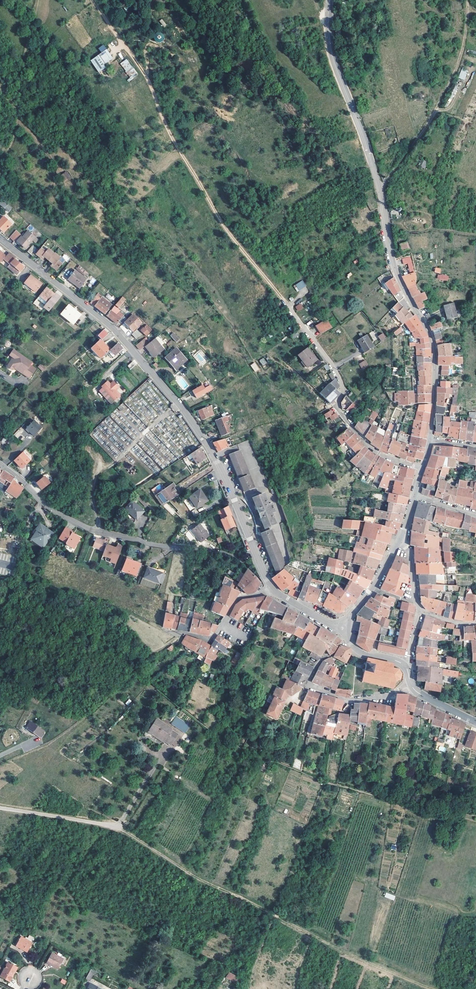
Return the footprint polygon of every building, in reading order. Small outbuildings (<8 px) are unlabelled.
[(165,37),(160,31),(156,35),(157,36),(155,39),(159,43),(165,37)] [(103,45),(98,48),(101,53),(90,60),(99,73),(106,68),(105,67),(103,64),(113,58),(105,47),(103,45)] [(127,59),(119,63),(130,80),(138,75),(127,59)] [(458,78),(465,80),(468,71),(461,69),(458,78)] [(67,171),(60,175),(65,183),(72,178),(67,171)] [(2,218),(0,220),(0,229),(3,232),(11,224),(3,217),(2,218)] [(16,230),(10,237),(15,241),(21,235),(16,230)] [(32,241),(35,238),(28,232),(23,237),(21,236),(18,239),(18,240),(20,241),(18,242),(17,243),(20,245),(21,245),(26,248),(32,241)] [(36,254),(38,251),(32,246),(27,252),(33,256),(36,254)] [(44,256),(45,257),(48,260),(54,254),(48,249),(46,252),(41,248),(38,251),(36,254),(41,258),(43,256),(44,256)] [(14,259),(15,258),(9,253),(6,257),(3,260),(9,265),(7,267),(17,276),(24,268),(19,263),(14,259)] [(60,259),(54,254),(48,260),(52,264),(53,264),(54,265),(52,268),(56,271),(61,265),(64,261),(60,258),(60,259)] [(415,272),(413,254),(405,255),(406,261),(410,260),(413,273),(415,272)] [(75,271),(68,280),(79,288),(80,287),(82,284),(83,283),(86,279),(75,271)] [(416,286),(415,280),(416,280),(415,273),(402,277),(405,281),(408,288),(416,286)] [(37,281),(38,281),(31,275),(24,283),(36,293),(42,285),(37,281)] [(394,295),(400,292),(396,282),(394,277),(385,283),(389,289),(394,295)] [(306,284),(303,279),(295,283),(299,289),(306,284)] [(409,291),(412,297),(413,297),(420,294),(419,291),(417,292),(416,286),(408,288),(409,291)] [(55,293),(54,294),(46,288),(40,296),(48,303),(46,305),(44,307),(49,311),(60,297),(55,293)] [(112,305),(97,293),(89,303),(100,311),(105,314),(112,305)] [(403,298),(400,293),(394,296),(398,301),(403,298)] [(425,297),(425,293),(420,294),(413,297),(416,302),(419,309),(424,307),(423,301),(422,299),(426,299),(425,297)] [(46,305),(48,303),(40,296),(37,298),(46,305)] [(118,308),(124,302),(121,299),(115,305),(118,308)] [(295,306),(298,312),(303,308),(300,303),(295,306)] [(398,303),(392,308),(396,313),(398,311),(402,307),(398,303)] [(447,319),(457,317),(454,303),(444,306),(447,319)] [(68,306),(61,315),(73,324),(80,315),(68,306)] [(119,312),(120,311),(114,306),(114,307),(107,316),(112,320),(117,324),(119,322),(122,324),(126,319),(123,316),(123,315),(119,312)] [(408,313),(403,307),(402,307),(398,311),(396,313),(395,314),(400,320),(403,324),(412,317),(409,313),(408,313)] [(409,330),(411,333),(415,330),(414,330),(421,326),(417,319),(415,314),(414,315),(412,317),(403,324),(393,332),(396,335),(405,328),(408,331),(409,330)] [(133,315),(125,323),(133,331),(141,323),(133,315)] [(333,327),(328,318),(317,325),(322,333),(333,327)] [(432,331),(432,330),(438,328),(442,327),(441,322),(430,324),(430,327),(432,331)] [(147,335),(153,330),(147,324),(144,327),(142,329),(147,335)] [(421,326),(414,330),(415,330),(420,338),(418,338),(418,343),(420,343),(421,344),(428,342),(427,336),(424,331),(423,331),(421,326)] [(438,328),(432,330),(432,331),(434,336),(436,340),(442,339),(441,332),(440,332),(438,328)] [(136,339),(142,333),(137,329),(131,334),(136,339)] [(103,330),(97,336),(101,340),(107,335),(103,330)] [(170,336),(177,342),(180,338),(173,332),(170,336)] [(367,334),(359,339),(357,340),(364,353),(374,346),(367,334)] [(140,350),(145,347),(150,342),(146,338),(136,346),(140,350)] [(145,347),(154,358),(164,349),(155,338),(150,342),(145,347)] [(110,351),(100,340),(91,349),(100,359),(106,353),(110,351)] [(118,345),(117,344),(110,351),(106,353),(112,359),(122,350),(118,345)] [(450,356),(449,344),(444,344),(437,345),(438,350),(438,356),(450,357),(450,356)] [(313,354),(308,346),(300,353),(308,366),(318,360),(313,354)] [(177,348),(173,351),(166,357),(176,368),(183,362),(187,359),(184,356),(177,348)] [(429,351),(429,348),(416,349),(416,351),(417,357),(430,357),(429,351)] [(30,365),(31,363),(13,350),(9,356),(12,358),(7,366),(7,368),(11,370),(13,370),(14,368),(15,367),(22,372),(21,373),(28,378),(35,369),(30,365)] [(450,356),(450,357),(438,356),(438,361),(438,365),(442,366),(450,366),(450,365),(451,365),(451,363),(463,364),(463,357),(450,356)] [(187,359),(183,362),(176,368),(166,357),(165,358),(173,368),(176,370),(184,364),(188,360),(187,359)] [(430,360),(430,357),(417,357),(417,358),(417,363),(417,367),(430,363),(430,360)] [(365,361),(359,364),(363,370),(368,366),(365,361)] [(131,362),(126,367),(130,371),(135,366),(131,362)] [(430,368),(430,363),(417,367),(417,369),(417,371),(419,371),(418,373),(419,376),(431,376),(430,368)] [(332,372),(329,374),(333,381),(320,394),(330,404),(334,400),(340,394),(337,390),(339,388),(336,379),(332,372)] [(419,382),(419,385),(431,386),(431,379),(431,376),(419,376),(419,382)] [(109,385),(108,384),(109,383),(107,382),(103,385),(101,387),(115,401),(120,396),(115,391),(118,387),(113,382),(109,385)] [(418,386),(418,395),(430,394),(430,389),(431,386),(419,385),(418,386)] [(203,386),(193,391),(196,398),(212,389),(210,386),(205,389),(203,386)] [(440,387),(438,387),(438,390),(438,393),(452,394),(452,398),(457,399),(458,388),(451,387),(446,388),(440,387)] [(413,391),(397,391),(397,394),(394,394),(394,401),(397,401),(397,405),(399,406),(407,406),(414,404),(414,395),(413,395),(413,391)] [(352,402),(357,397),(352,393),(349,396),(348,397),(352,402)] [(438,393),(437,401),(437,406),(445,407),(445,403),(443,402),(444,399),(447,399),(451,399),(452,398),(452,394),(438,393)] [(418,395),(418,403),(430,403),(430,398),(430,394),(418,395)] [(346,411),(348,409),(353,403),(352,402),(348,397),(346,396),(341,402),(342,409),(346,411)] [(118,407),(121,412),(127,408),(123,403),(118,407)] [(352,413),(358,407),(353,403),(348,409),(352,413)] [(451,404),(450,410),(460,412),(461,406),(456,405),(451,404)] [(430,405),(418,405),(415,421),(428,424),(430,413),(429,413),(430,405)] [(210,406),(198,411),(199,414),(198,414),(199,416),(200,415),(202,420),(214,415),(213,411),(208,413),(208,412),(211,410),(210,406)] [(444,415),(444,412),(445,407),(437,406),(436,407),(436,412),(436,417),(436,432),(442,433),(444,415)] [(354,427),(359,432),(367,421),(364,420),(367,417),(369,418),(373,411),(368,409),(354,427)] [(328,418),(330,417),(334,415),(331,410),(325,414),(328,418)] [(371,419),(368,423),(367,421),(359,432),(364,437),(372,424),(373,422),(378,414),(373,411),(369,418),(371,419)] [(379,425),(384,416),(378,414),(373,422),(379,425)] [(232,419),(230,415),(215,421),(216,425),(221,437),(228,434),(224,423),(232,419)] [(453,437),(453,438),(458,439),(460,422),(460,416),(449,415),(448,433),(447,436),(453,437)] [(401,419),(399,424),(398,423),(394,433),(391,440),(387,451),(388,452),(391,453),(398,456),(400,447),(402,443),(400,442),(397,441),(399,433),(403,423),(404,420),(401,419)] [(41,428),(33,421),(25,429),(33,436),(41,428)] [(415,421),(411,436),(426,440),(427,432),(428,424),(415,421)] [(471,422),(468,421),(467,423),(465,440),(468,441),(472,441),(474,425),(474,423),(471,422)] [(467,423),(460,422),(458,439),(462,440),(465,440),(467,423)] [(378,428),(372,424),(364,437),(368,440),(371,442),(372,442),(376,433),(378,428)] [(344,454),(347,452),(360,441),(357,438),(354,434),(353,435),(348,429),(336,438),(341,444),(338,447),(344,454)] [(382,452),(386,454),(388,452),(387,451),(391,440),(388,439),(391,432),(386,431),(384,437),(380,449),(379,449),(379,450),(382,452)] [(380,449),(384,437),(376,433),(372,442),(371,442),(370,444),(375,447),(379,449),(380,449)] [(408,439),(409,435),(399,433),(397,441),(400,442),(402,438),(408,439)] [(424,448),(425,442),(426,440),(411,436),(409,445),(424,448)] [(224,439),(213,443),(214,445),(218,452),(229,447),(224,439)] [(368,451),(364,447),(363,445),(361,443),(360,441),(347,452),(349,455),(352,453),(354,456),(350,461),(355,466),(368,451)] [(409,445),(408,449),(423,453),(423,451),(424,448),(409,445)] [(446,448),(433,446),(431,455),(457,459),(458,449),(446,448)] [(407,456),(415,458),(416,459),(421,460),(422,457),(423,453),(408,449),(400,447),(398,456),(405,460),(407,456)] [(200,448),(190,454),(197,465),(206,459),(200,448)] [(467,450),(466,463),(467,463),(467,464),(475,465),(475,454),(475,450),(472,449),(467,448),(467,450)] [(462,449),(458,449),(457,459),(457,461),(466,463),(467,450),(462,449)] [(239,450),(229,455),(244,491),(254,487),(239,450)] [(364,473),(375,456),(371,453),(368,451),(355,466),(360,470),(364,473)] [(21,469),(30,461),(22,452),(13,460),(21,469)] [(377,456),(376,455),(375,456),(364,473),(364,474),(368,476),(369,475),(380,458),(377,456)] [(425,471),(424,475),(423,477),(438,481),(438,480),(440,476),(442,466),(444,461),(449,462),(449,467),(449,468),(457,469),(463,470),(464,465),(457,464),(457,461),(457,459),(431,455),(429,460),(425,471)] [(380,458),(369,475),(368,476),(375,480),(376,478),(382,466),(385,460),(382,459),(380,458)] [(382,466),(376,478),(380,482),(384,471),(389,473),(393,465),(393,464),(389,462),(385,460),(382,466)] [(399,466),(393,464),(393,465),(389,473),(409,478),(412,479),(412,476),(414,470),(399,466)] [(446,474),(448,474),(449,468),(449,467),(442,466),(440,476),(445,478),(446,474)] [(2,471),(0,476),(0,482),(3,484),(5,480),(7,482),(5,486),(8,487),(12,480),(13,478),(8,474),(2,471)] [(389,479),(395,480),(392,494),(407,498),(410,487),(412,479),(409,478),(389,473),(384,471),(380,482),(379,484),(379,487),(386,489),(389,479)] [(35,483),(41,490),(49,484),(43,476),(35,483)] [(423,484),(423,483),(435,486),(436,487),(437,487),(438,481),(423,477),(422,480),(421,483),(423,484)] [(434,496),(442,499),(453,502),(459,480),(457,479),(455,488),(451,486),(451,485),(446,484),(446,482),(438,480),(438,481),(437,487),(436,487),(434,496)] [(16,482),(12,480),(8,487),(6,491),(18,498),(23,488),(15,483),(16,482)] [(470,506),(471,506),(475,482),(475,481),(475,480),(471,481),(470,487),(466,486),(467,481),(463,481),(459,480),(453,502),(462,504),(470,506)] [(423,484),(422,489),(428,490),(434,492),(435,486),(423,483),(423,484)] [(156,495),(165,490),(161,484),(152,490),(156,495)] [(173,487),(175,486),(174,484),(165,490),(156,495),(162,506),(178,495),(173,487)] [(196,492),(187,498),(196,510),(197,509),(189,498),(200,491),(199,489),(196,492)] [(200,491),(189,498),(197,509),(208,502),(200,491)] [(390,493),(388,501),(389,502),(405,505),(406,502),(407,498),(392,494),(390,493)] [(271,503),(268,504),(263,494),(252,498),(265,528),(275,524),(271,514),(274,512),(271,503)] [(190,510),(192,509),(187,499),(184,501),(190,510)] [(133,523),(144,511),(132,501),(121,513),(133,523)] [(403,515),(404,510),(405,505),(389,502),(387,511),(403,515)] [(416,509),(414,518),(429,523),(432,523),(436,526),(438,527),(439,523),(432,521),(436,508),(418,502),(416,509)] [(228,506),(218,511),(222,519),(221,520),(226,534),(231,532),(230,528),(235,526),(231,516),(232,515),(228,506)] [(376,508),(373,518),(376,518),(386,520),(400,523),(402,519),(403,515),(387,511),(376,508)] [(436,508),(432,521),(439,523),(445,524),(446,517),(443,517),(445,510),(440,509),(436,508)] [(443,517),(446,517),(445,524),(453,526),(456,513),(449,512),(445,510),(443,517)] [(459,514),(456,513),(453,526),(461,528),(464,516),(459,514)] [(468,517),(464,516),(461,528),(469,531),(471,518),(468,517)] [(400,523),(386,520),(376,518),(374,524),(385,527),(398,530),(399,527),(400,523)] [(450,539),(450,533),(445,533),(441,533),(436,533),(427,532),(429,523),(414,518),(413,525),(412,531),(429,535),(450,539)] [(358,530),(359,521),(343,520),(341,529),(358,530)] [(391,533),(396,535),(398,530),(385,527),(374,524),(365,521),(362,537),(387,544),(388,544),(389,539),(391,533)] [(200,542),(208,535),(198,523),(190,529),(194,534),(196,537),(200,542)] [(40,524),(38,527),(36,526),(31,533),(34,535),(31,540),(43,548),(53,533),(40,524)] [(71,532),(72,531),(65,526),(62,532),(61,533),(58,538),(66,542),(66,544),(74,548),(79,538),(78,535),(74,533),(73,533),(71,532)] [(264,540),(271,559),(277,574),(281,571),(281,568),(285,565),(277,545),(271,530),(267,531),(264,532),(261,534),(264,540)] [(189,531),(185,534),(190,541),(194,539),(189,531)] [(450,539),(429,535),(412,531),(411,538),(410,545),(414,546),(439,550),(443,551),(449,552),(450,539)] [(351,534),(348,546),(354,547),(359,548),(380,555),(382,556),(384,551),(387,544),(362,537),(351,534)] [(98,538),(98,539),(96,538),(93,546),(101,549),(104,542),(106,543),(107,539),(104,538),(103,540),(98,538)] [(31,540),(30,541),(42,549),(43,548),(31,540)] [(116,547),(108,543),(106,549),(104,554),(107,555),(106,558),(107,560),(110,561),(111,560),(116,562),(123,546),(119,544),(118,546),(116,547)] [(414,553),(414,563),(416,563),(440,563),(439,550),(414,546),(414,553)] [(359,548),(354,547),(353,551),(379,560),(380,560),(381,558),(382,556),(380,555),(359,548)] [(375,570),(377,565),(379,560),(353,551),(340,549),(338,560),(358,565),(375,570)] [(443,551),(444,563),(446,563),(454,562),(453,552),(449,552),(443,551)] [(408,565),(402,562),(402,557),(396,555),(393,564),(391,569),(408,575),(408,570),(408,565)] [(375,570),(358,565),(338,560),(329,558),(326,567),(329,568),(342,571),(370,580),(372,575),(375,570)] [(123,569),(137,575),(141,565),(127,559),(123,569)] [(447,576),(456,575),(454,562),(446,563),(447,576)] [(416,574),(419,574),(443,575),(440,563),(416,563),(416,568),(416,574)] [(144,577),(162,584),(165,574),(147,568),(144,577)] [(370,580),(342,571),(329,568),(327,572),(336,576),(337,576),(358,586),(363,588),(365,589),(368,585),(370,580)] [(240,587),(247,594),(253,592),(254,591),(255,590),(260,583),(256,578),(247,569),(244,574),(241,573),(237,579),(240,581),(238,585),(240,587)] [(397,580),(407,584),(408,575),(391,569),(387,576),(384,582),(395,586),(397,580)] [(281,571),(277,574),(272,578),(275,582),(282,591),(292,595),(295,590),(298,584),(298,583),(281,571)] [(324,582),(325,579),(331,583),(336,576),(327,572),(320,571),(317,580),(323,582),(324,582)] [(435,581),(444,581),(443,575),(419,574),(419,580),(420,584),(435,585),(435,581)] [(298,584),(295,590),(296,590),(300,592),(298,598),(301,599),(304,601),(304,600),(309,586),(311,579),(312,577),(308,575),(303,587),(298,584)] [(336,586),(340,589),(356,599),(359,595),(363,588),(358,586),(337,576),(333,584),(336,586)] [(328,594),(332,584),(331,583),(325,579),(324,582),(321,589),(328,594)] [(397,580),(395,586),(384,582),(382,585),(380,589),(401,597),(407,584),(397,580)] [(315,583),(314,587),(309,586),(304,600),(310,602),(315,603),(321,585),(315,583)] [(420,587),(420,589),(441,592),(445,592),(453,592),(453,586),(435,585),(420,584),(420,587)] [(240,592),(238,591),(240,587),(238,585),(235,591),(223,585),(216,602),(229,607),(235,599),(240,592)] [(356,599),(340,589),(336,586),(330,595),(337,600),(346,606),(347,607),(351,603),(352,604),(356,599)] [(338,613),(341,612),(343,610),(346,606),(337,600),(330,595),(328,594),(321,589),(315,603),(322,606),(325,607),(338,613)] [(420,596),(428,598),(436,600),(437,593),(440,593),(441,592),(420,589),(420,592),(420,596)] [(379,602),(385,604),(390,606),(392,607),(395,598),(389,596),(388,598),(378,594),(376,597),(374,599),(379,602)] [(465,601),(465,603),(462,621),(468,621),(474,621),(474,620),(474,595),(473,595),(466,594),(465,601)] [(261,609),(266,611),(268,612),(273,600),(267,596),(255,598),(256,607),(253,611),(252,612),(257,615),(261,609)] [(236,605),(244,610),(247,606),(249,609),(253,611),(256,607),(255,598),(242,599),(236,605)] [(377,613),(377,615),(387,619),(388,618),(389,613),(390,606),(385,604),(379,602),(374,599),(371,598),(369,601),(368,601),(364,606),(377,613)] [(433,605),(436,606),(438,601),(436,600),(428,598),(425,609),(432,612),(433,605)] [(265,626),(266,629),(270,627),(273,618),(281,621),(287,608),(280,604),(273,600),(268,612),(269,612),(265,626)] [(457,617),(456,620),(462,621),(465,603),(465,601),(458,600),(456,605),(454,616),(457,617)] [(435,613),(443,616),(446,606),(447,603),(438,601),(436,606),(435,613)] [(211,611),(224,616),(226,611),(229,607),(216,602),(215,602),(211,611)] [(410,606),(410,604),(405,603),(404,605),(405,606),(405,613),(413,615),(414,613),(413,613),(414,607),(410,606)] [(451,604),(450,608),(448,618),(450,619),(453,619),(454,616),(456,605),(451,604)] [(233,611),(230,616),(234,619),(238,620),(244,610),(236,605),(233,611)] [(381,626),(386,628),(387,619),(377,615),(377,613),(364,606),(360,611),(356,615),(357,616),(379,626),(381,626)] [(293,611),(287,608),(281,621),(285,622),(287,618),(294,621),(297,614),(293,611)] [(191,621),(189,631),(193,632),(196,633),(200,621),(192,619),(194,612),(190,611),(188,620),(191,621)] [(192,619),(200,621),(196,633),(204,635),(209,636),(210,632),(213,633),(215,629),(218,625),(206,622),(202,621),(202,619),(204,615),(194,612),(192,619)] [(399,621),(411,623),(413,615),(405,613),(401,612),(401,613),(403,613),(402,620),(400,619),(399,621)] [(165,613),(163,626),(166,627),(171,628),(174,615),(173,615),(165,613)] [(308,623),(310,621),(304,618),(297,614),(294,621),(287,618),(285,622),(281,621),(273,618),(270,627),(294,634),(298,627),(304,630),(308,623)] [(174,628),(177,629),(180,617),(174,615),(171,628),(174,628)] [(374,639),(379,626),(357,616),(356,622),(360,622),(359,629),(358,635),(374,639)] [(425,616),(424,621),(421,629),(442,634),(443,627),(433,624),(434,619),(425,616)] [(186,619),(180,617),(177,629),(183,630),(189,631),(191,621),(188,620),(186,619)] [(401,622),(400,629),(410,631),(411,632),(411,627),(411,623),(399,621),(401,622)] [(304,630),(298,627),(294,634),(305,641),(309,633),(315,637),(319,629),(313,626),(308,623),(304,630)] [(475,647),(475,645),(472,626),(467,626),(463,626),(463,640),(463,642),(471,642),(471,653),(475,653),(475,648),(475,647)] [(324,630),(320,627),(319,629),(315,637),(309,633),(305,641),(302,647),(313,652),(321,656),(326,650),(323,646),(324,645),(323,643),(325,640),(328,633),(324,630)] [(397,630),(399,631),(398,636),(408,639),(409,638),(410,631),(400,629),(398,628),(397,630)] [(420,633),(418,637),(419,637),(437,640),(443,641),(444,634),(442,634),(421,629),(420,633)] [(341,641),(336,637),(328,633),(325,640),(323,643),(324,645),(323,646),(326,650),(329,655),(332,653),(341,641)] [(188,648),(192,651),(194,652),(200,640),(189,636),(186,634),(186,635),(180,643),(184,646),(186,647),(188,648)] [(227,647),(230,642),(218,635),(216,638),(215,640),(227,647)] [(369,651),(374,639),(358,635),(357,641),(356,644),(362,649),(369,652),(369,651)] [(403,647),(406,647),(408,639),(398,636),(398,637),(395,637),(395,639),(397,639),(395,645),(403,647)] [(441,646),(437,645),(437,640),(419,637),(418,642),(422,642),(421,646),(436,648),(440,649),(441,646)] [(199,654),(197,658),(204,661),(206,656),(211,645),(207,644),(203,642),(200,640),(194,652),(199,654)] [(224,652),(227,647),(215,640),(213,642),(211,645),(217,650),(218,649),(224,652)] [(377,650),(390,653),(392,645),(386,644),(379,643),(378,646),(377,650)] [(217,650),(211,645),(206,656),(204,661),(203,663),(208,665),(211,659),(212,660),(213,661),(216,657),(214,656),(217,650)] [(406,647),(403,647),(395,645),(395,646),(392,645),(390,653),(399,655),(404,656),(406,647)] [(435,655),(436,648),(421,646),(417,645),(416,649),(416,653),(435,655)] [(351,653),(350,648),(340,646),(333,657),(345,663),(349,655),(351,653)] [(240,661),(243,654),(238,652),(235,659),(240,661)] [(436,655),(435,655),(416,653),(416,657),(416,659),(435,662),(436,655)] [(453,657),(453,658),(441,656),(441,659),(444,659),(444,663),(455,665),(456,658),(453,657)] [(236,670),(240,661),(235,659),(234,658),(229,668),(236,670)] [(393,665),(367,658),(367,659),(362,680),(394,688),(395,681),(400,679),(401,674),(398,670),(393,669),(393,665)] [(416,662),(416,666),(418,666),(436,669),(437,662),(435,662),(416,659),(416,662)] [(312,681),(312,682),(315,683),(320,685),(325,674),(334,678),(338,669),(332,666),(323,661),(317,671),(312,681)] [(313,667),(300,662),(296,671),(308,677),(310,672),(313,667)] [(444,670),(436,669),(418,666),(417,673),(417,680),(417,681),(425,682),(424,689),(440,691),(441,683),(441,675),(446,675),(457,677),(458,672),(444,670)] [(307,681),(306,681),(308,677),(296,671),(290,681),(302,687),(304,684),(305,684),(307,681)] [(325,674),(320,685),(325,687),(330,688),(334,678),(325,674)] [(340,681),(339,681),(334,678),(330,688),(333,690),(335,690),(336,689),(340,681)] [(299,690),(302,687),(290,681),(287,680),(286,680),(282,689),(277,687),(272,696),(274,697),(265,714),(276,719),(288,694),(291,696),(299,690)] [(316,705),(318,706),(321,695),(320,694),(314,692),(308,690),(303,701),(308,703),(308,707),(306,711),(313,714),(315,705),(316,705)] [(397,694),(394,707),(389,706),(386,706),(384,713),(386,714),(385,721),(400,724),(411,727),(413,716),(405,715),(405,710),(408,694),(397,694)] [(405,710),(414,712),(416,701),(417,698),(412,696),(408,694),(405,710)] [(332,708),(335,699),(331,698),(321,695),(318,706),(317,713),(324,714),(326,706),(332,708)] [(340,711),(342,701),(338,700),(335,699),(332,708),(332,709),(340,711)] [(413,713),(421,715),(424,703),(420,702),(416,701),(414,712),(413,713)] [(386,714),(384,713),(386,706),(376,704),(369,702),(369,705),(366,722),(366,723),(370,724),(372,718),(385,721),(386,714)] [(353,710),(351,710),(350,716),(349,720),(358,721),(359,703),(355,703),(354,703),(353,710)] [(366,723),(366,722),(369,705),(364,704),(359,703),(358,721),(366,723)] [(421,715),(421,716),(429,718),(431,719),(435,710),(436,707),(433,705),(432,707),(427,705),(424,703),(421,715)] [(294,704),(290,710),(290,711),(300,716),(303,709),(294,704)] [(329,715),(331,709),(332,709),(332,708),(326,706),(324,714),(326,715),(327,716),(329,715)] [(430,724),(441,727),(445,714),(440,712),(435,710),(431,719),(430,724)] [(327,716),(326,715),(324,714),(317,713),(314,723),(325,725),(326,720),(327,716)] [(334,732),(338,714),(334,716),(332,717),(327,737),(332,739),(334,732)] [(350,716),(342,714),(338,714),(334,732),(347,736),(348,733),(349,720),(350,716)] [(447,729),(450,718),(451,719),(451,716),(448,715),(445,714),(441,727),(447,729)] [(420,718),(413,716),(411,727),(418,728),(420,718)] [(332,717),(326,720),(325,725),(322,736),(327,737),(332,717)] [(451,719),(450,718),(447,729),(453,731),(451,736),(456,738),(461,740),(465,724),(460,722),(461,722),(456,720),(451,719)] [(150,730),(165,740),(172,729),(157,719),(150,730)] [(40,737),(45,732),(31,722),(26,727),(40,737)] [(322,736),(325,725),(314,723),(311,734),(322,736)] [(148,732),(164,742),(165,740),(150,730),(148,732)] [(471,732),(466,746),(475,750),(475,733),(471,732)] [(30,935),(28,938),(26,936),(25,938),(21,936),(16,945),(24,949),(24,948),(28,951),(33,942),(32,942),(34,937),(30,935)] [(59,967),(64,958),(52,952),(47,962),(51,964),(52,963),(59,967)] [(11,975),(16,966),(8,961),(5,965),(6,966),(0,976),(9,980),(11,980),(12,977),(11,975)] [(90,969),(86,979),(90,981),(95,971),(90,969)] [(238,982),(240,979),(228,972),(227,975),(238,982)]
